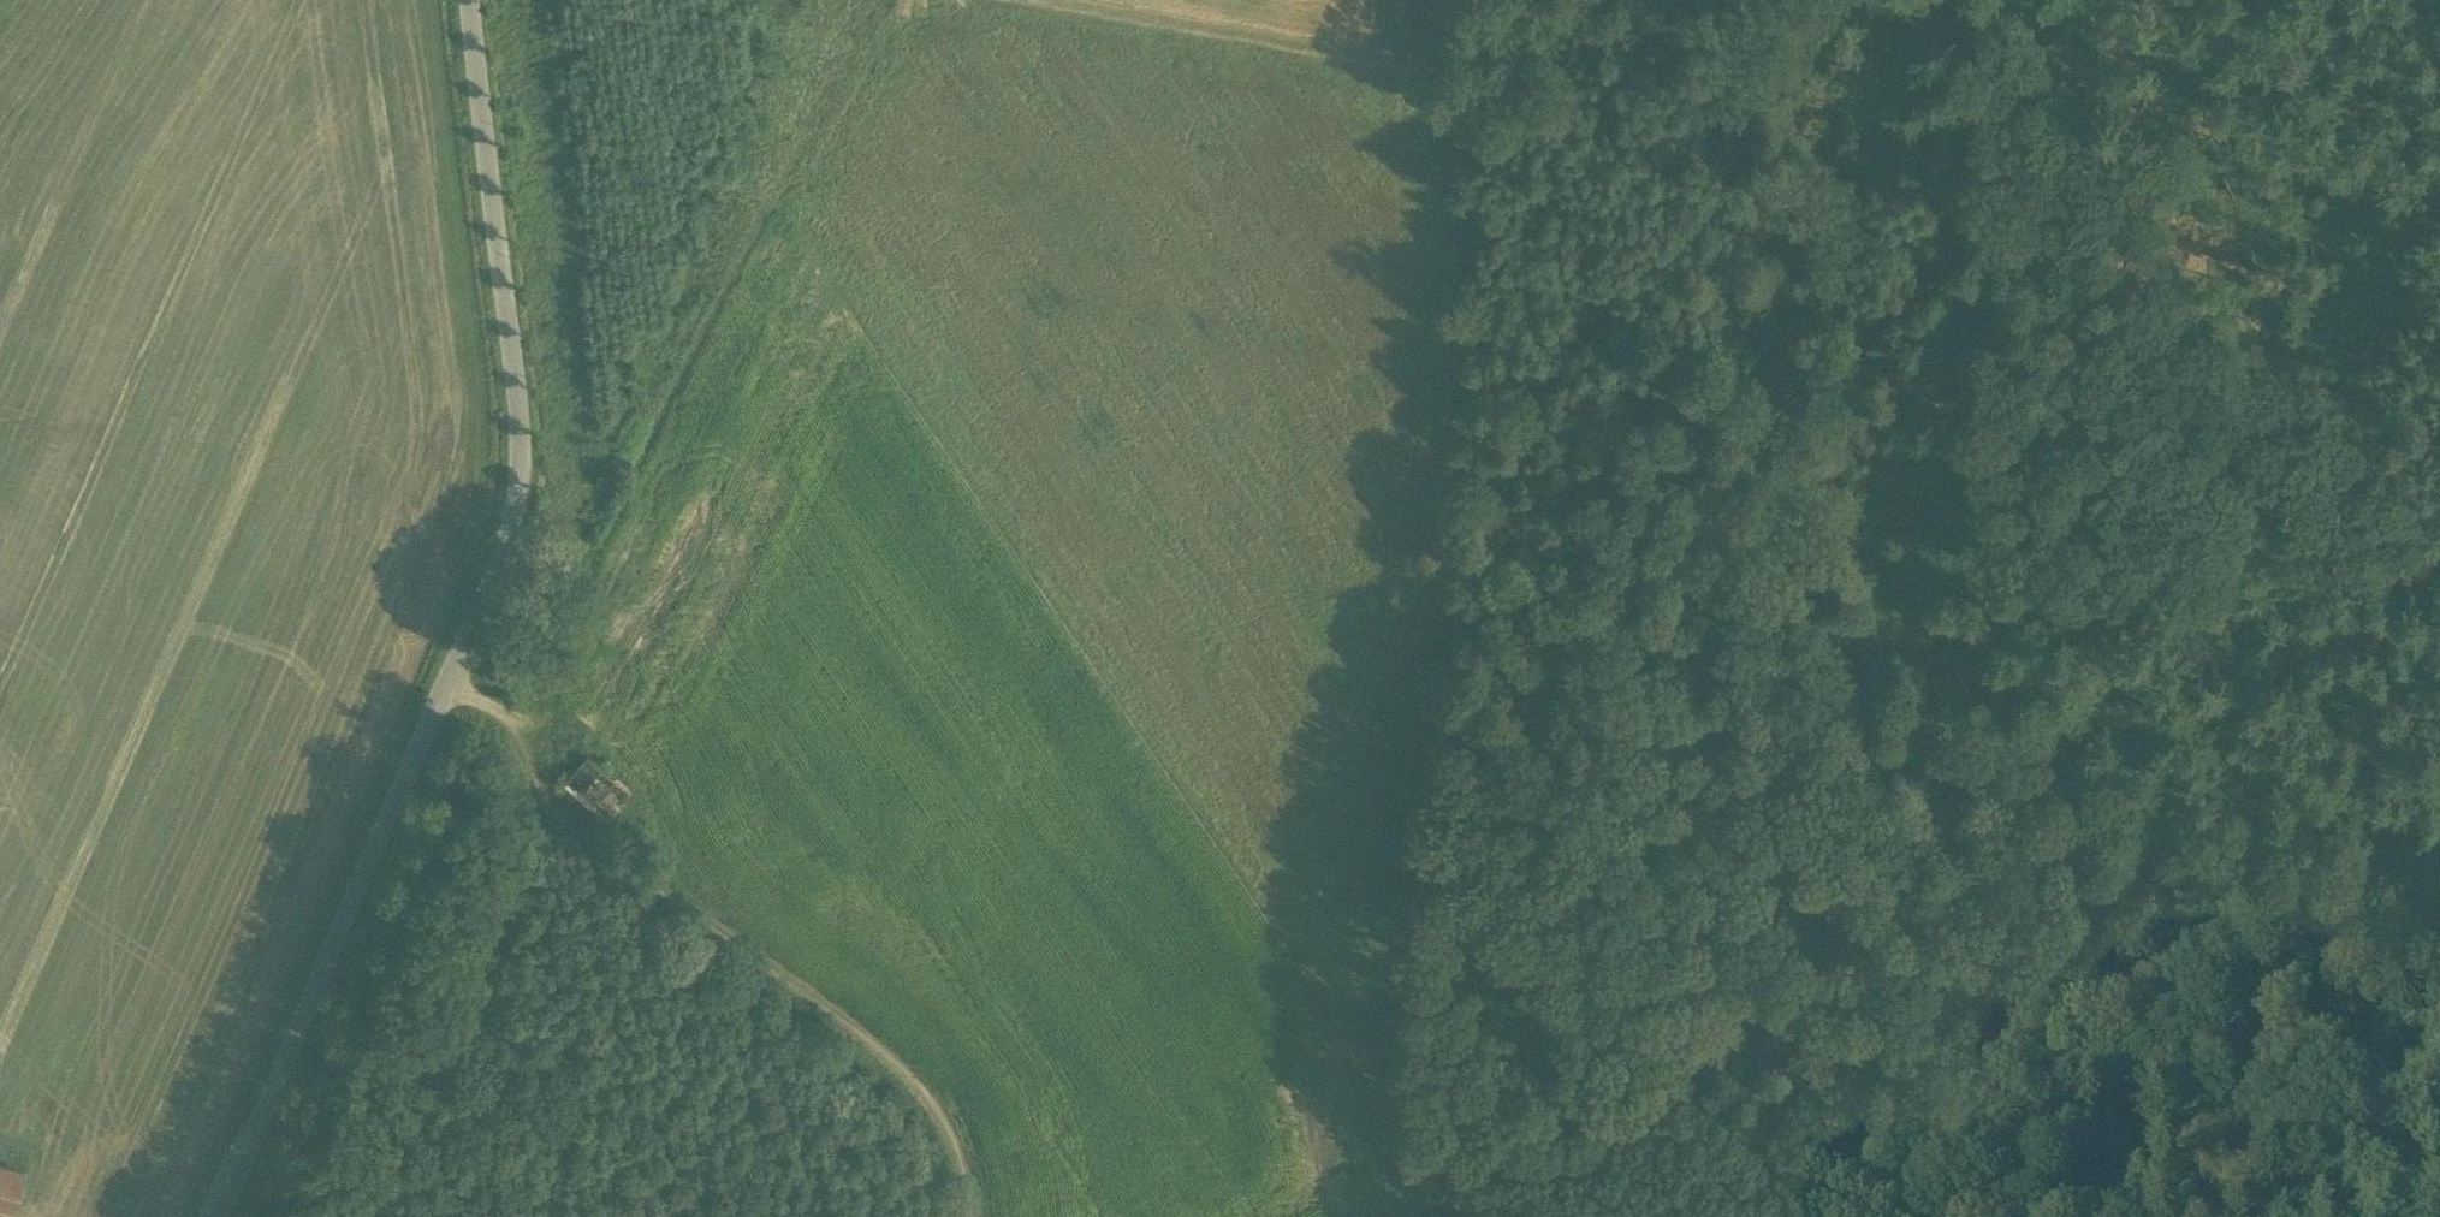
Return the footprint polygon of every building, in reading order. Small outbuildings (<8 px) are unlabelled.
[(629,788),(581,754),(561,781),(609,816),(629,788)]
